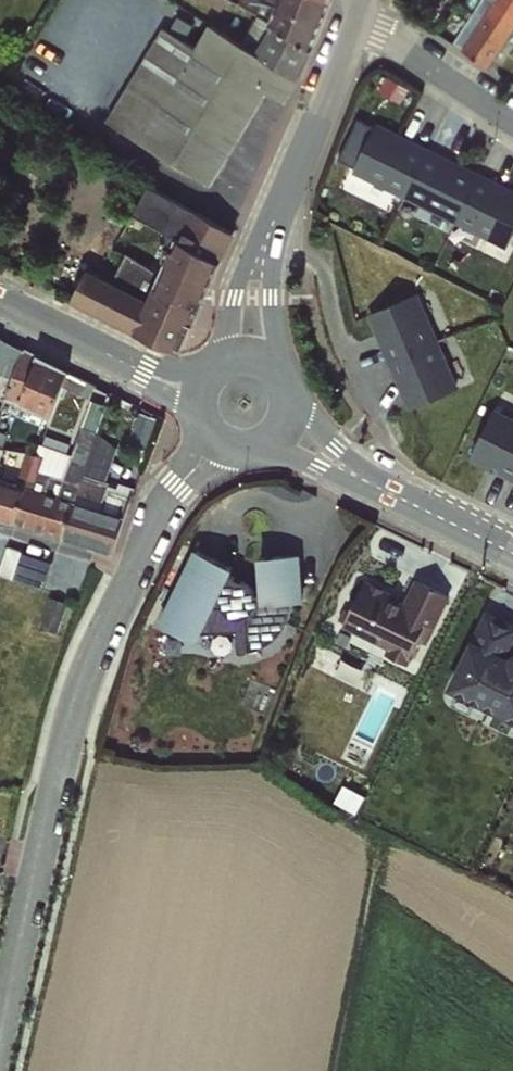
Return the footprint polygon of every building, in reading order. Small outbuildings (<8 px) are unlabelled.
[(499,65),(512,41),(512,0),(487,0),(461,44),(499,65)] [(289,73),(186,2),(98,118),(220,194),(289,73)] [(373,118),(350,172),(512,244),(512,180),(373,118)] [(195,346),(239,220),(149,188),(139,216),(180,230),(168,267),(129,253),(121,277),(90,266),(76,305),(195,346)] [(415,404),(463,385),(424,289),(376,308),(415,404)] [(119,548),(140,478),(93,464),(111,404),(92,399),(81,434),(52,425),(56,412),(25,403),(44,338),(0,325),(0,514),(119,548)] [(26,398),(56,412),(76,369),(45,355),(26,398)] [(474,459),(512,477),(512,410),(500,403),(474,459)] [(4,573),(50,583),(56,556),(10,546),(4,573)] [(242,628),(243,644),(278,643),(294,600),(308,599),(306,550),(263,552),(264,575),(237,576),(236,562),(194,546),(165,623),(205,637),(210,623),(227,629),(242,628)] [(425,661),(455,590),(417,574),(408,595),(367,577),(346,627),(425,661)] [(512,715),(512,618),(486,607),(451,689),(512,715)]
